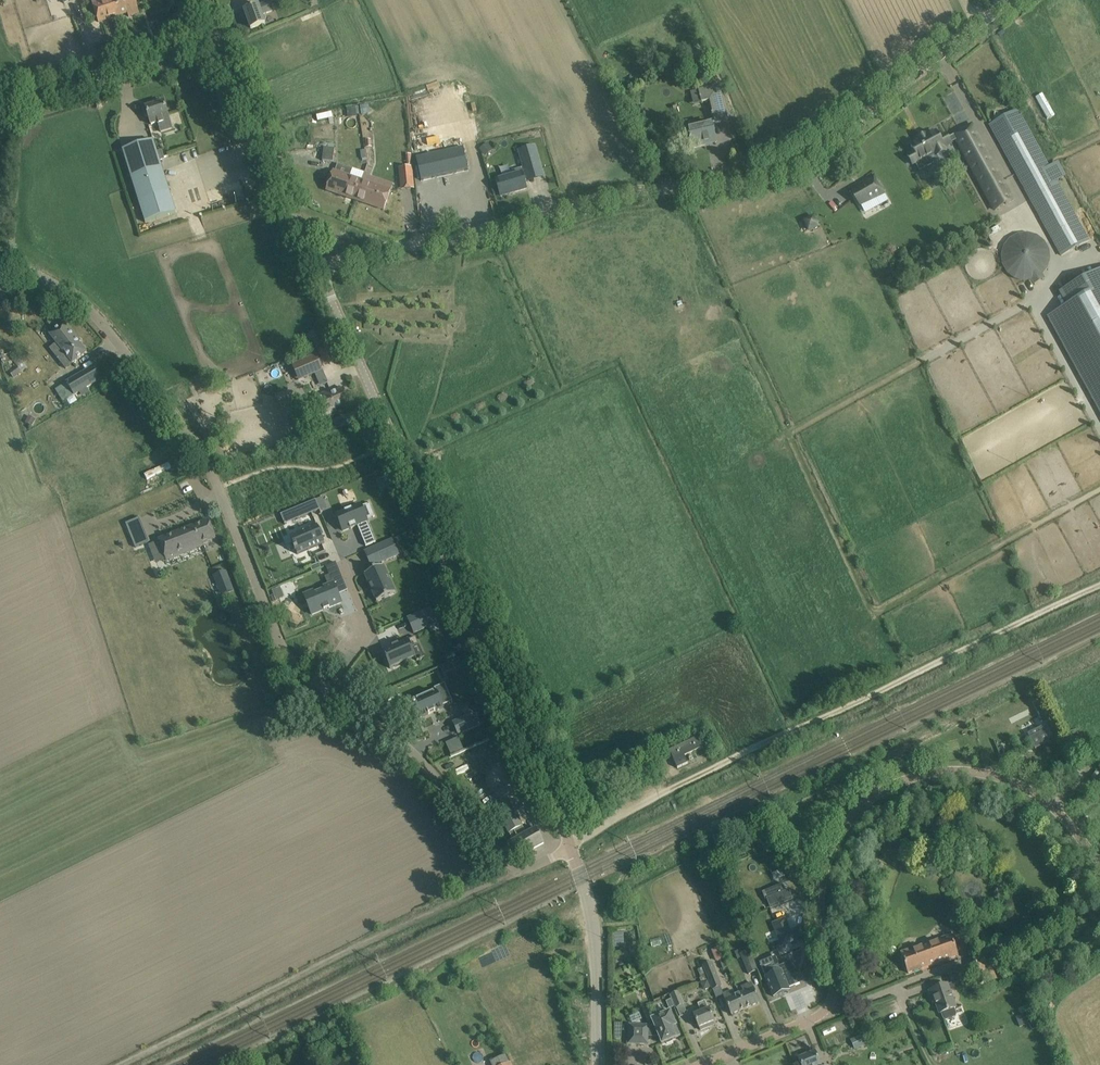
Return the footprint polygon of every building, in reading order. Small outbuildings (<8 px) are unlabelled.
[(92,3),(98,22),(121,15),(117,4),(116,4),(115,0),(102,0),(92,3)] [(116,4),(117,4),(121,15),(127,13),(128,17),(139,13),(135,0),(115,0),(116,4)] [(270,2),(244,11),(251,29),(266,23),(264,16),(273,12),(270,2)] [(670,54),(655,59),(660,72),(674,67),(670,54)] [(719,84),(698,90),(701,104),(709,102),(714,125),(728,122),(719,84)] [(155,102),(142,106),(145,117),(148,116),(151,125),(158,123),(161,132),(172,129),(164,102),(155,105),(155,102)] [(356,109),(347,110),(348,117),(357,116),(356,109)] [(1017,109),(989,125),(1061,256),(1089,241),(1017,109)] [(681,125),(680,131),(683,136),(689,137),(690,139),(689,139),(692,149),(705,145),(716,143),(715,140),(713,130),(712,125),(711,124),(695,127),(692,123),(686,122),(681,125)] [(971,125),(954,135),(957,140),(961,148),(967,145),(974,157),(980,169),(992,162),(985,151),(971,125)] [(217,128),(210,130),(213,136),(219,134),(217,128)] [(914,152),(907,156),(912,164),(915,163),(919,170),(931,164),(931,163),(930,164),(926,157),(934,152),(936,156),(945,151),(943,148),(950,144),(957,140),(954,135),(948,139),(946,135),(939,139),(935,132),(930,135),(927,137),(927,136),(926,135),(918,139),(919,141),(911,146),(914,152)] [(153,141),(122,151),(138,202),(145,223),(167,216),(176,213),(176,212),(170,193),(159,160),(157,151),(153,141)] [(486,156),(495,150),(490,143),(481,149),(486,156)] [(534,146),(519,151),(525,174),(541,169),(534,146)] [(463,147),(416,158),(421,181),(468,170),(463,147)] [(324,148),(322,161),(333,162),(334,149),(324,148)] [(980,169),(974,172),(994,210),(1012,201),(992,162),(980,169)] [(333,171),(326,190),(355,200),(362,181),(364,175),(364,173),(352,169),(337,164),(335,172),(333,171)] [(412,167),(399,168),(400,177),(412,176),(412,167)] [(521,172),(496,180),(501,196),(501,195),(514,191),(515,192),(526,188),(521,172)] [(874,176),(852,192),(860,205),(884,193),(874,176)] [(362,181),(355,200),(382,209),(388,190),(362,181)] [(810,231),(822,227),(819,215),(806,219),(810,231)] [(1008,217),(987,231),(991,238),(1012,223),(1008,217)] [(1050,316),(1090,388),(1088,389),(1093,400),(1095,399),(1099,407),(1099,271),(1060,293),(1067,306),(1050,316)] [(53,332),(50,335),(56,344),(62,350),(55,356),(66,369),(72,364),(78,359),(87,352),(76,339),(78,338),(67,324),(65,322),(61,326),(53,332)] [(316,333),(308,336),(314,350),(321,346),(316,333)] [(317,356),(292,367),(298,380),(314,373),(322,369),(317,356)] [(16,366),(9,372),(14,379),(21,373),(21,372),(16,366)] [(95,366),(66,383),(74,395),(102,378),(95,366)] [(322,369),(314,373),(317,379),(325,375),(322,369)] [(330,391),(308,401),(316,420),(337,411),(336,409),(350,402),(344,389),(332,394),(330,391)] [(289,393),(276,396),(279,408),(291,404),(289,393)] [(344,450),(354,441),(351,438),(341,446),(344,450)] [(167,477),(148,484),(152,496),(172,489),(167,477)] [(322,497),(316,500),(318,506),(324,503),(322,497)] [(315,500),(293,510),(297,519),(320,510),(315,500)] [(360,505),(336,515),(343,531),(350,528),(350,529),(356,527),(356,526),(357,525),(366,546),(376,542),(360,505)] [(144,518),(130,521),(136,546),(149,543),(144,518)] [(208,521),(159,540),(167,560),(204,545),(203,543),(215,538),(208,521)] [(316,525),(290,537),(295,550),(294,550),(295,552),(296,552),(297,554),(325,543),(316,523),(315,523),(316,525)] [(392,539),(375,547),(381,562),(399,555),(392,539)] [(336,562),(326,567),(329,575),(331,581),(341,577),(336,562)] [(319,563),(310,566),(312,571),(321,568),(319,563)] [(384,566),(365,575),(377,602),(389,596),(395,594),(391,584),(384,566)] [(225,571),(214,575),(222,595),(233,591),(225,571)] [(298,590),(309,586),(306,577),(273,589),(282,611),(293,607),(289,599),(300,595),(298,590)] [(314,591),(304,596),(312,615),(341,603),(338,594),(333,584),(328,586),(323,588),(324,589),(315,593),(314,591)] [(407,618),(414,634),(414,633),(437,623),(438,623),(431,607),(430,608),(408,618),(407,618)] [(383,651),(382,651),(390,669),(391,668),(390,668),(415,657),(415,658),(416,657),(412,648),(419,645),(415,637),(408,640),(407,640),(383,651)] [(436,691),(413,701),(414,704),(413,704),(414,706),(415,706),(420,718),(444,708),(443,705),(452,701),(447,690),(441,693),(439,689),(436,691)] [(465,717),(455,721),(461,733),(481,725),(473,707),(463,711),(465,717)] [(1042,727),(1027,734),(1035,749),(1050,742),(1042,727)] [(699,737),(669,751),(677,768),(688,764),(685,756),(695,752),(703,747),(699,737)] [(511,804),(497,812),(509,833),(522,826),(523,826),(511,804)] [(942,804),(929,809),(931,814),(944,809),(942,804)] [(513,841),(508,844),(516,858),(544,843),(536,829),(527,834),(522,826),(509,833),(513,841)] [(768,826),(760,829),(763,835),(764,839),(772,835),(768,826)] [(730,849),(717,854),(723,868),(735,863),(730,849)] [(765,899),(766,899),(770,907),(791,899),(787,890),(785,891),(782,883),(762,891),(765,899)] [(1086,897),(1079,902),(1084,911),(1091,907),(1086,897)] [(773,924),(782,946),(794,941),(785,919),(773,924)] [(950,935),(901,953),(908,973),(957,956),(950,935)] [(719,947),(711,950),(716,961),(719,960),(723,968),(727,966),(724,958),(725,957),(720,946),(719,947)] [(750,950),(740,954),(749,974),(758,970),(750,950)] [(989,959),(967,967),(975,988),(997,980),(989,959)] [(711,962),(703,966),(713,989),(721,986),(711,962)] [(780,972),(766,978),(774,997),(788,991),(784,980),(790,978),(794,988),(802,984),(793,963),(779,969),(780,972)] [(960,969),(947,973),(950,984),(964,979),(960,969)] [(1020,969),(1009,974),(1011,979),(1022,974),(1020,969)] [(743,992),(739,994),(746,1009),(760,1003),(755,993),(751,983),(741,987),(743,992)] [(940,987),(929,991),(933,1000),(935,1001),(939,1014),(942,1013),(944,1019),(946,1020),(955,1017),(956,1014),(954,1009),(956,1008),(947,984),(940,987)] [(733,990),(723,994),(727,1005),(731,1015),(746,1009),(739,994),(735,996),(733,990)] [(678,992),(670,996),(676,1008),(684,1004),(678,992)] [(701,1012),(694,1015),(695,1018),(699,1028),(700,1028),(701,1030),(710,1027),(709,1024),(714,1022),(710,1012),(709,1009),(708,1009),(705,1001),(698,1004),(701,1012)] [(629,1025),(629,1044),(647,1044),(648,1035),(651,1035),(651,1036),(659,1037),(662,1044),(665,1042),(667,1044),(671,1042),(672,1042),(672,1040),(676,1038),(675,1037),(679,1035),(675,1026),(676,1026),(670,1012),(652,1019),(654,1026),(648,1029),(648,1026),(629,1025)] [(859,1036),(851,1039),(853,1044),(855,1049),(863,1045),(861,1040),(859,1036)] [(799,1059),(801,1064),(820,1064),(815,1052),(807,1055),(805,1053),(800,1056),(800,1058),(799,1059)]
